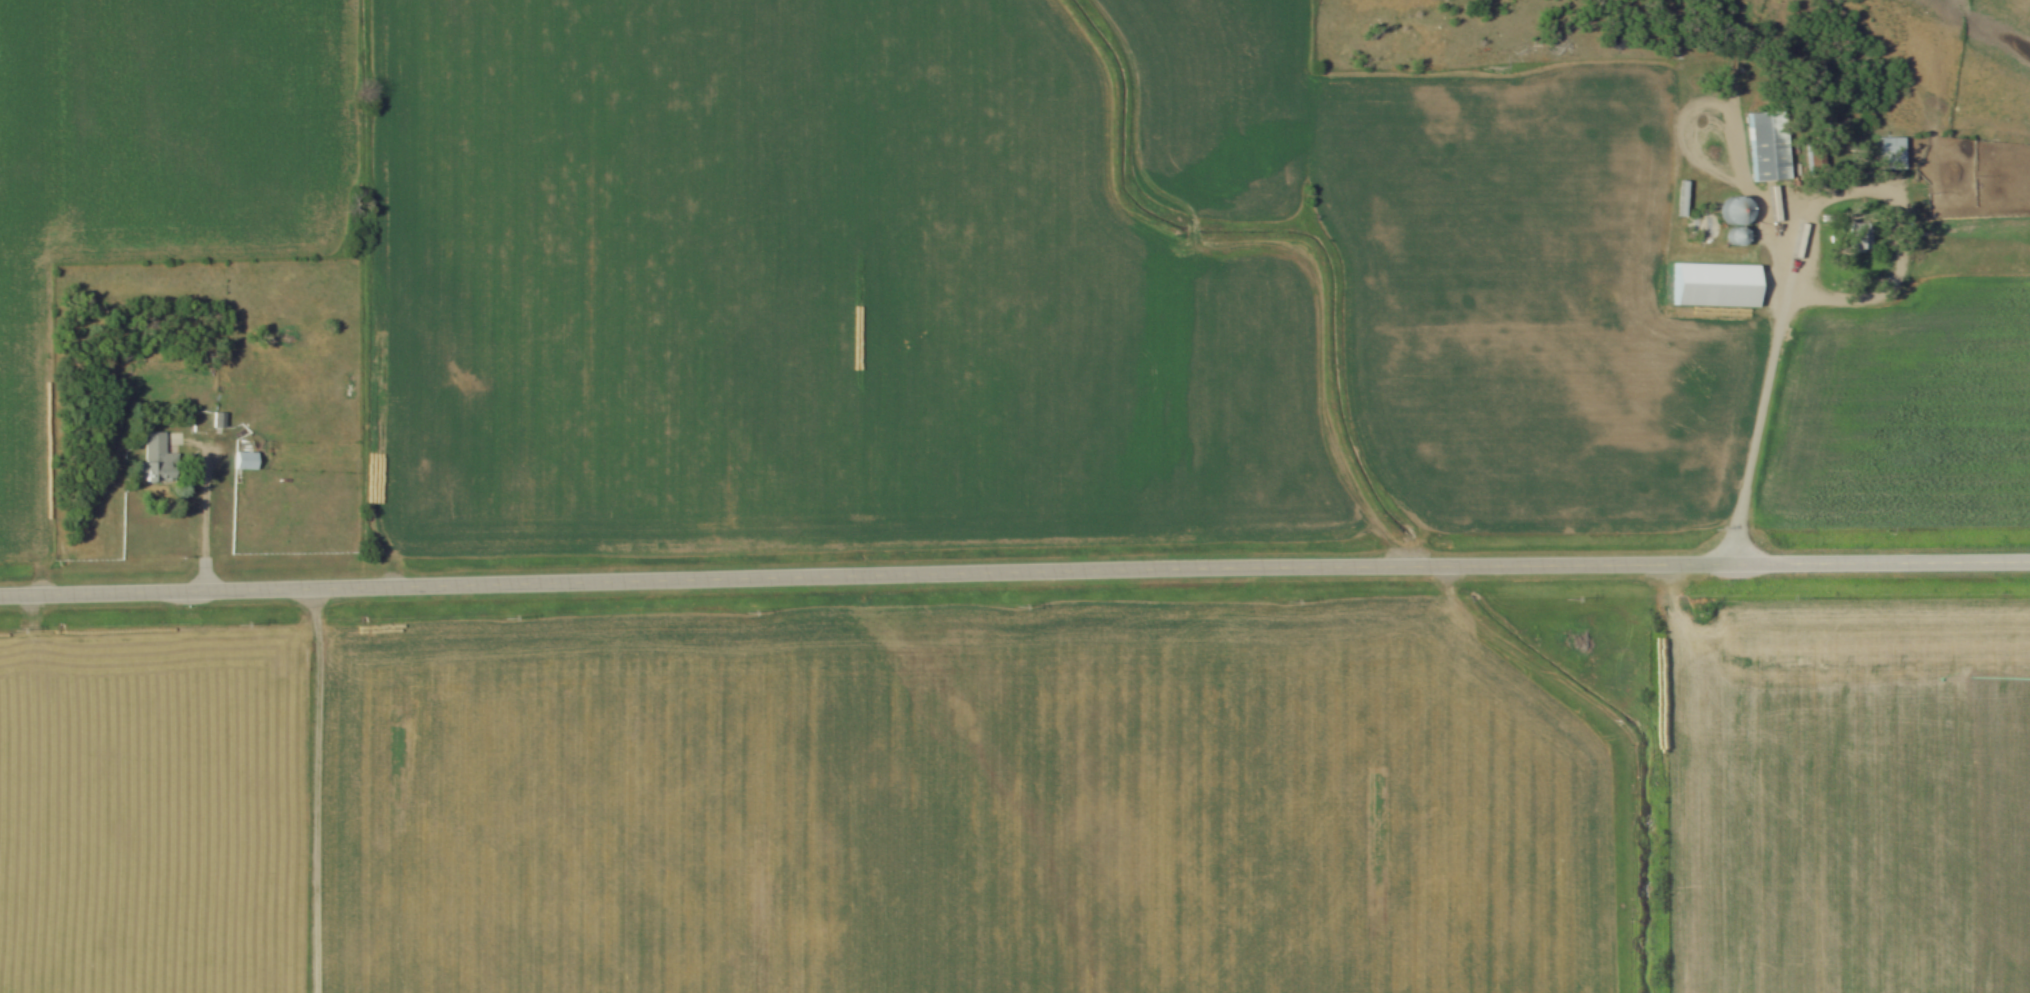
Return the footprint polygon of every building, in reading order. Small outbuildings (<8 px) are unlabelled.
[(1742,113),(1778,108),(1786,173),(1750,177),(1742,113)] [(1877,137),(1900,135),(1902,167),(1879,168),(1877,137)] [(1840,167),(1854,166),(1855,178),(1841,178),(1840,167)] [(1741,198),(1720,198),(1719,223),(1729,223),(1728,244),(1739,245),(1741,198)] [(1845,228),(1866,229),(1866,249),(1845,248),(1845,228)] [(1672,263),(1754,265),(1753,307),(1671,305),(1672,263)] [(211,412),(224,412),(224,427),(211,427),(211,412)] [(143,433),(143,461),(135,461),(135,481),(167,481),(167,450),(161,451),(161,439),(161,433),(143,433)] [(234,452),(256,453),(255,471),(233,470),(234,452)]
